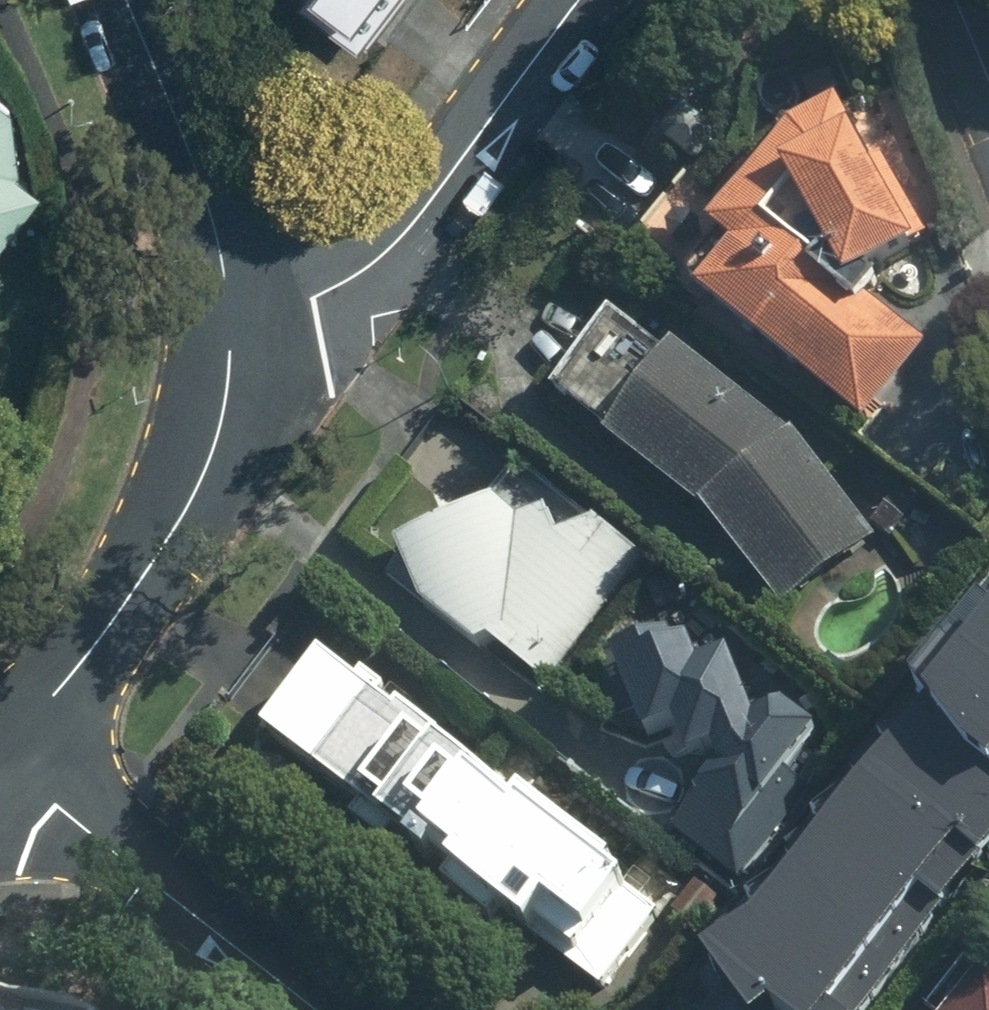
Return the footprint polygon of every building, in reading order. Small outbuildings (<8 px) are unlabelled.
[(368,24),(386,0),(336,0),(368,24)] [(0,82),(0,226),(48,178),(24,98),(0,82)] [(914,244),(846,103),(794,124),(794,141),(724,229),(752,250),(717,292),(873,420),(932,349),(778,223),(813,178),(858,271),(914,244)] [(881,538),(803,435),(688,350),(621,439),(726,518),(792,605),(881,538)] [(428,600),(479,646),(498,637),(554,681),(649,559),(602,519),(567,534),(555,510),(528,520),(508,502),(409,544),(428,600)] [(750,1009),(774,1009),(781,1007),(785,1009),(870,1009),(988,848),(988,595),(922,679),(926,690),(859,765),(865,777),(794,847),(802,859),(755,902),(761,909),(727,933),(735,947),(716,961),(750,1009)] [(743,654),(710,665),(698,632),(626,660),(653,729),(687,716),(699,755),(750,738),(680,829),(741,876),(827,765),(808,750),(824,728),(794,706),(766,718),(743,654)] [(659,908),(337,653),(276,730),(599,984),(659,908)] [(955,1009),(988,1009),(988,966),(955,1009)]
